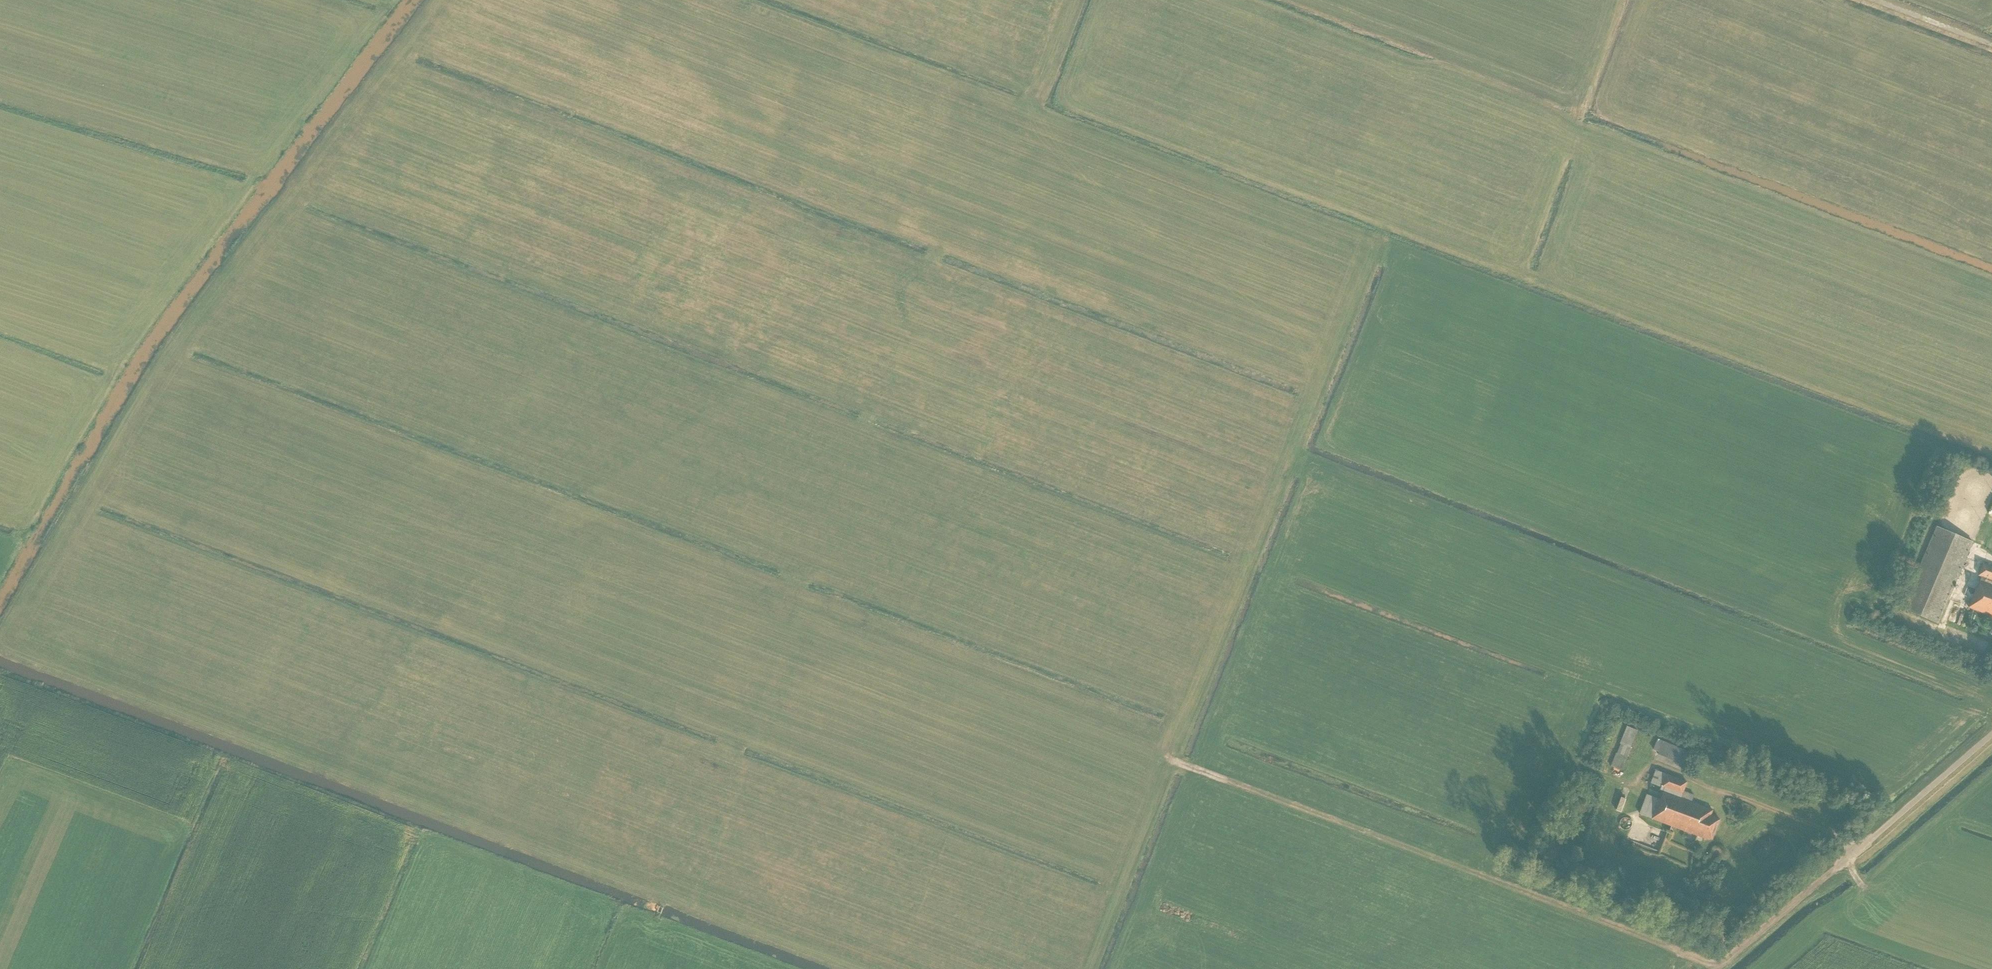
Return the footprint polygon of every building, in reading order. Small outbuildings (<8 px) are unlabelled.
[(1991,526),(1991,497),(1981,521),(1991,526)] [(1938,624),(1972,542),(1936,527),(1902,608),(1938,624)] [(1983,563),(1978,575),(1981,577),(1980,581),(1977,588),(1976,588),(1969,608),(1991,616),(1991,567),(1983,563)] [(1961,626),(1968,607),(1954,602),(1947,621),(1961,626)] [(1622,771),(1636,732),(1626,729),(1612,767),(1622,771)] [(1658,754),(1683,764),(1689,751),(1658,738),(1653,749),(1659,752),(1658,754)] [(1712,840),(1720,819),(1711,816),(1713,810),(1691,802),(1694,795),(1684,791),(1687,782),(1655,770),(1651,783),(1662,787),(1661,789),(1664,790),(1661,799),(1646,794),(1639,814),(1707,839),(1708,838),(1712,840)] [(1627,818),(1625,818),(1624,818),(1623,818),(1623,819),(1622,819),(1621,820),(1621,821),(1620,822),(1620,823),(1620,824),(1620,825),(1621,826),(1621,827),(1622,828),(1623,828),(1623,829),(1624,829),(1625,829),(1626,830),(1627,830),(1628,829),(1629,829),(1630,828),(1631,827),(1632,826),(1632,825),(1632,824),(1632,823),(1632,822),(1632,821),(1631,820),(1630,819),(1629,818),(1628,818),(1627,818)]
